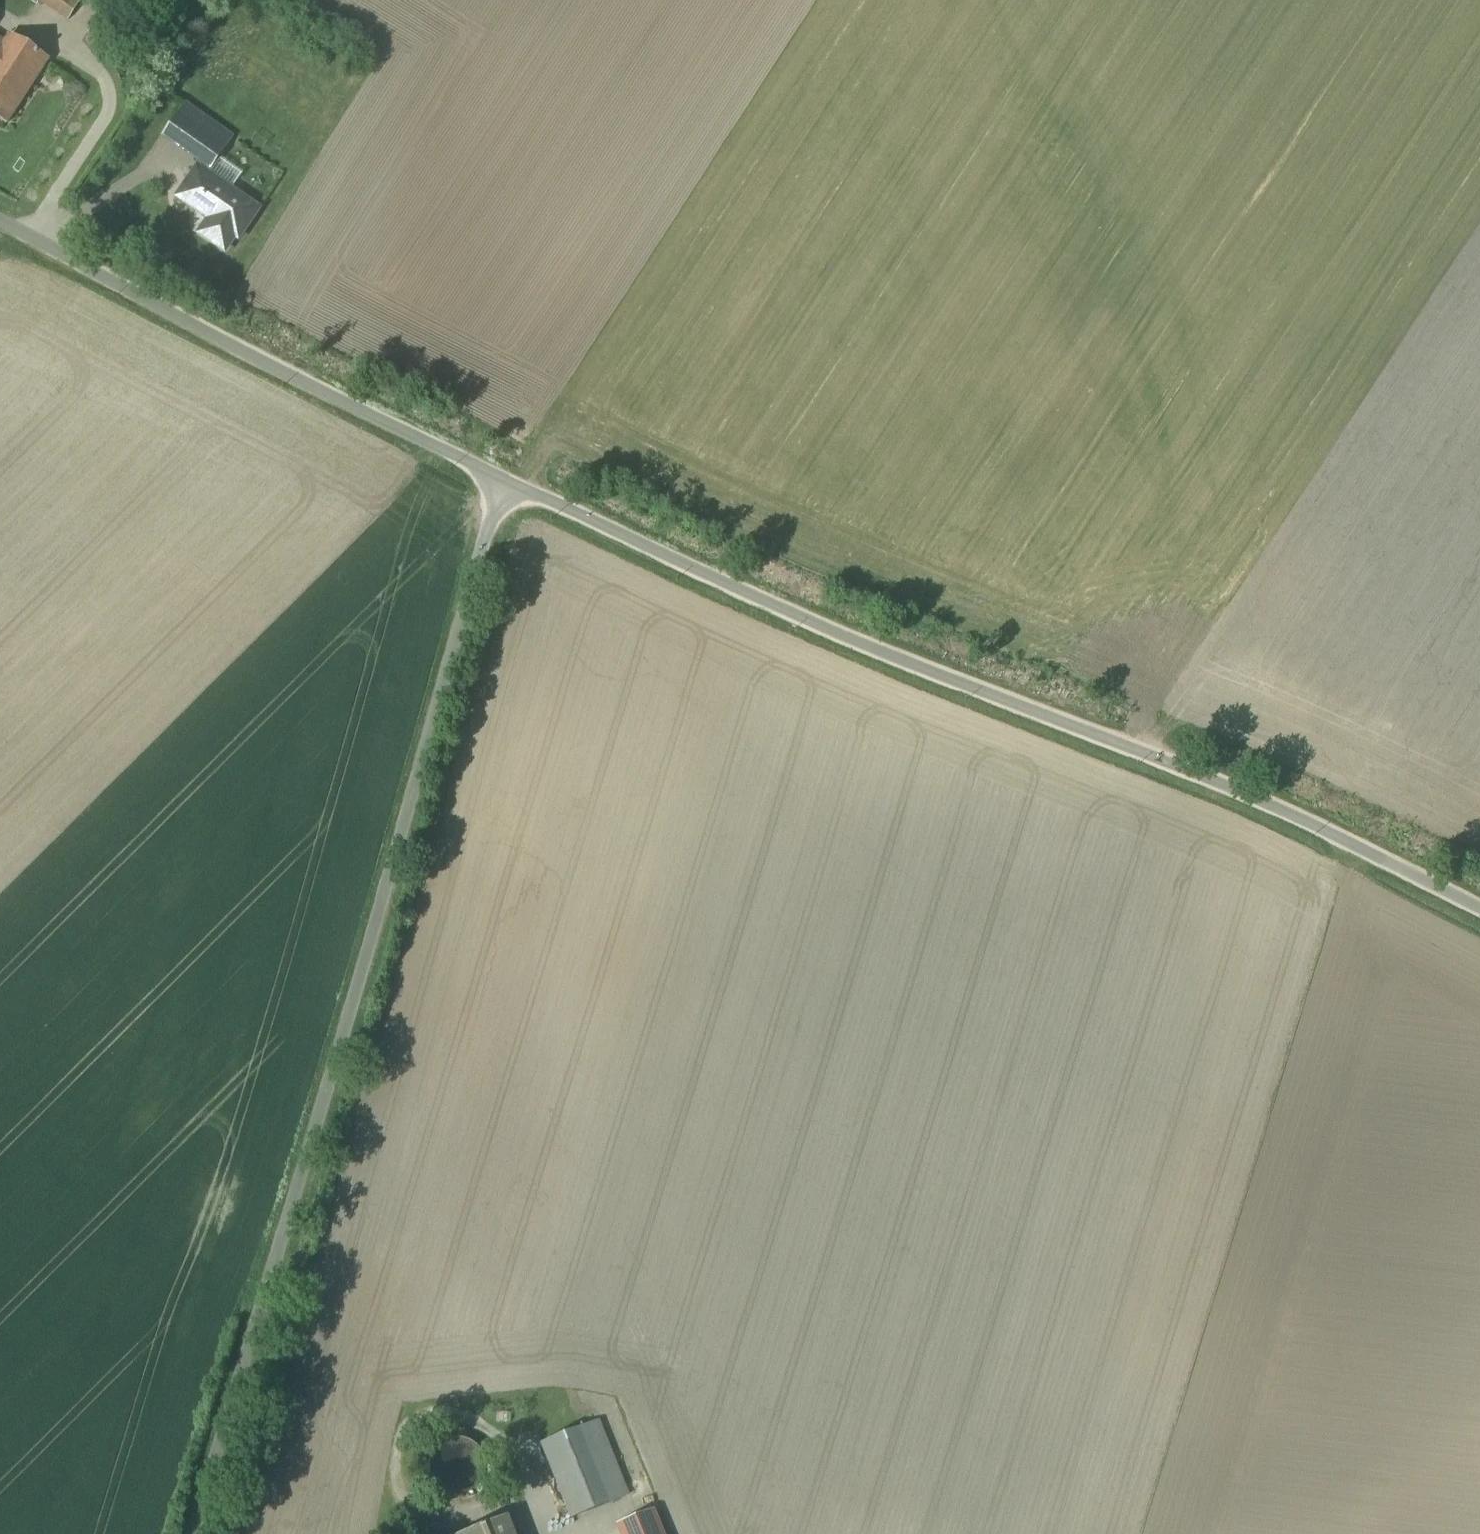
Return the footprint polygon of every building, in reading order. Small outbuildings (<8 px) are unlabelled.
[(69,20),(82,0),(39,0),(69,20)] [(8,123),(49,60),(10,35),(5,42),(0,51),(0,118),(8,123)] [(186,105),(164,136),(211,170),(233,138),(186,105)] [(198,168),(179,196),(210,216),(199,232),(228,252),(258,208),(198,168)] [(600,1421),(539,1445),(569,1519),(629,1496),(600,1421)] [(479,1446),(474,1442),(466,1439),(456,1439),(446,1442),(437,1452),(434,1460),(434,1471),(438,1479),(446,1487),(454,1490),(466,1490),(474,1487),(478,1484),(484,1477),(486,1468),(486,1462),(484,1454),(479,1446)] [(619,1526),(621,1533),(664,1533),(656,1513),(619,1526)] [(505,1514),(453,1533),(513,1533),(505,1514)]
